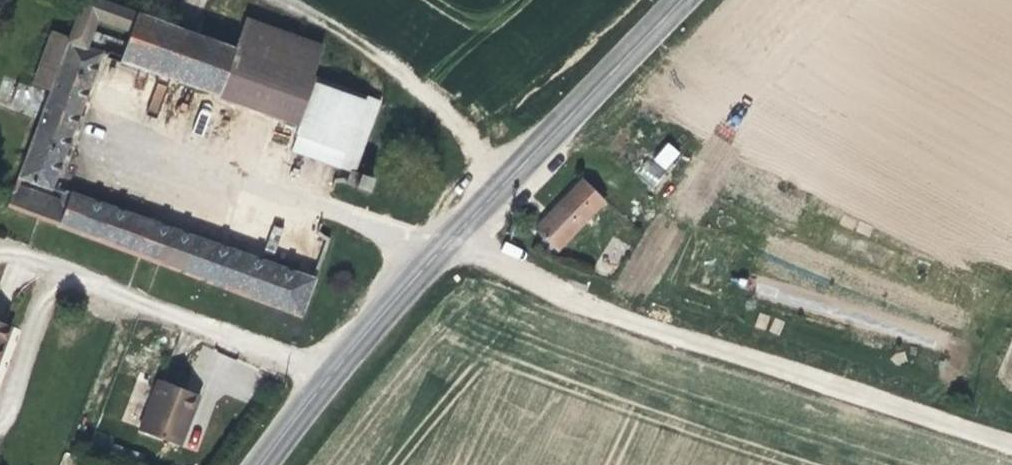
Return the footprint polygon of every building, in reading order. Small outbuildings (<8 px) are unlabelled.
[(131,25),(137,8),(116,0),(81,0),(79,6),(95,12),(131,25)] [(88,29),(95,12),(79,6),(72,23),(88,29)] [(232,43),(191,27),(137,8),(131,25),(125,42),(120,55),(214,90),(232,43)] [(243,13),(232,43),(214,90),(297,120),(314,73),(325,43),(243,13)] [(101,48),(120,55),(125,42),(88,29),(72,23),(67,36),(101,48)] [(81,101),(101,48),(67,36),(50,30),(31,82),(50,89),(81,101)] [(287,146),(351,170),(354,162),(378,97),(314,73),(297,120),(287,146)] [(157,113),(166,87),(156,84),(148,109),(157,113)] [(50,89),(20,169),(52,181),(81,101),(50,89)] [(654,188),(682,153),(665,140),(637,175),(654,188)] [(369,189),(376,170),(354,162),(351,170),(347,181),(369,189)] [(313,276),(52,181),(20,169),(7,206),(300,314),(313,276)] [(533,226),(558,251),(608,203),(583,177),(533,226)] [(12,332),(0,327),(0,365),(12,332)] [(140,431),(176,445),(193,401),(158,387),(140,431)]
